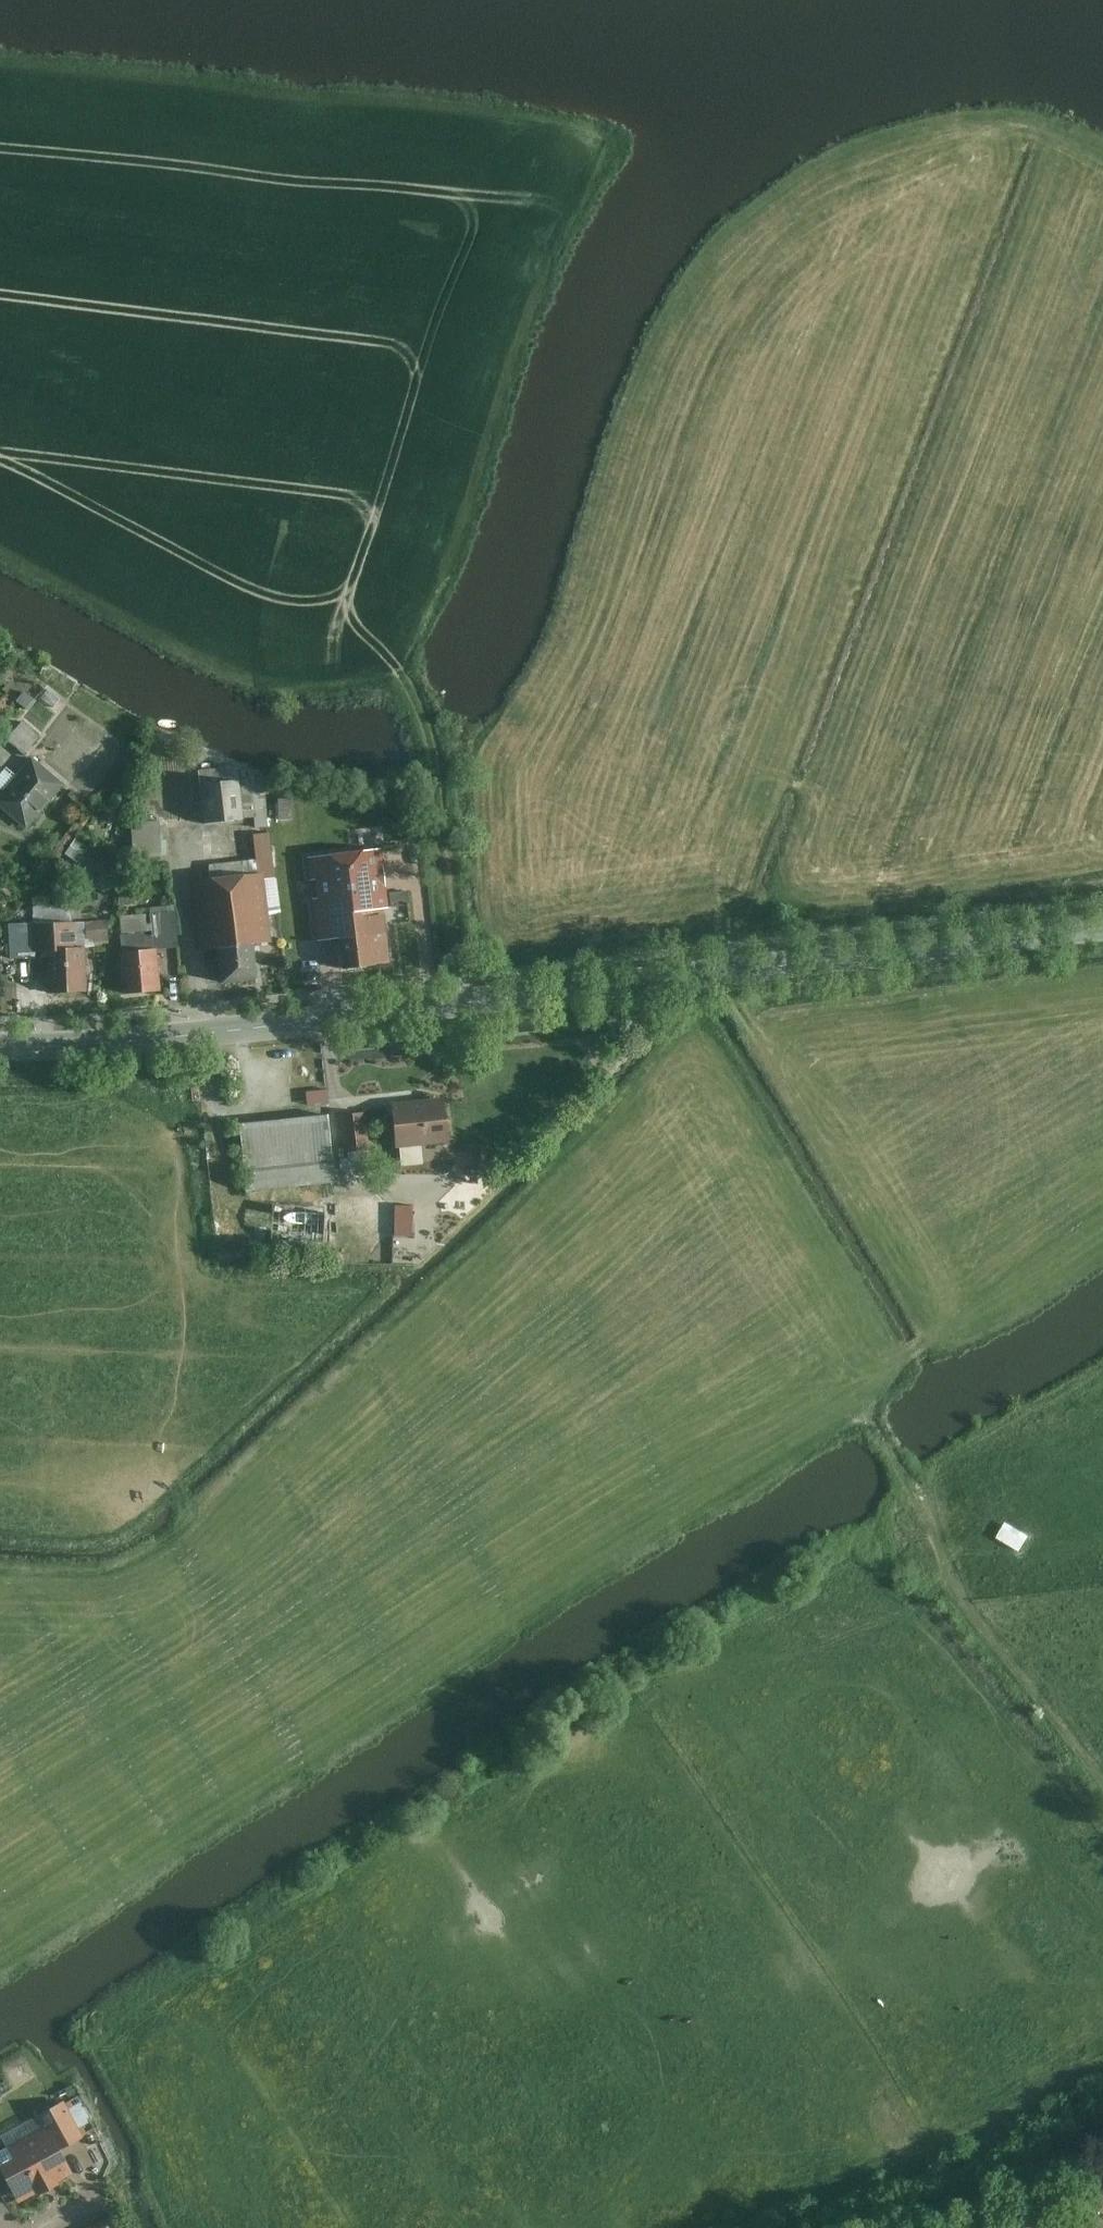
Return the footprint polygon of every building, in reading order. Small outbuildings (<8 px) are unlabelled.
[(12,735),(28,749),(49,726),(33,712),(12,735)] [(31,756),(19,771),(9,763),(0,775),(0,782),(6,787),(0,794),(0,802),(24,822),(59,779),(31,756)] [(262,764),(199,768),(202,816),(265,812),(262,764)] [(298,815),(296,796),(281,797),(282,816),(298,815)] [(157,856),(154,820),(129,822),(132,858),(157,856)] [(382,846),(294,855),(302,937),(346,932),(349,964),(394,960),(382,846)] [(260,858),(189,868),(200,949),(221,946),(226,982),(269,976),(264,941),(271,940),(260,858)] [(393,875),(395,891),(413,888),(410,873),(393,875)] [(126,934),(132,991),(166,987),(162,946),(181,944),(177,906),(155,908),(157,931),(126,934)] [(82,920),(37,920),(37,950),(51,950),(51,989),(92,989),(92,943),(81,943),(82,920)] [(451,1103),(393,1108),(397,1149),(455,1144),(451,1103)] [(374,1146),(372,1109),(347,1111),(349,1148),(374,1146)] [(338,1182),(332,1118),(248,1125),(253,1190),(338,1182)] [(400,1202),(401,1232),(421,1232),(420,1202),(400,1202)] [(34,2115),(40,2125),(46,2122),(59,2146),(82,2134),(63,2099),(34,2115)] [(0,2147),(0,2165),(19,2200),(73,2170),(59,2146),(46,2122),(40,2125),(0,2147)]
